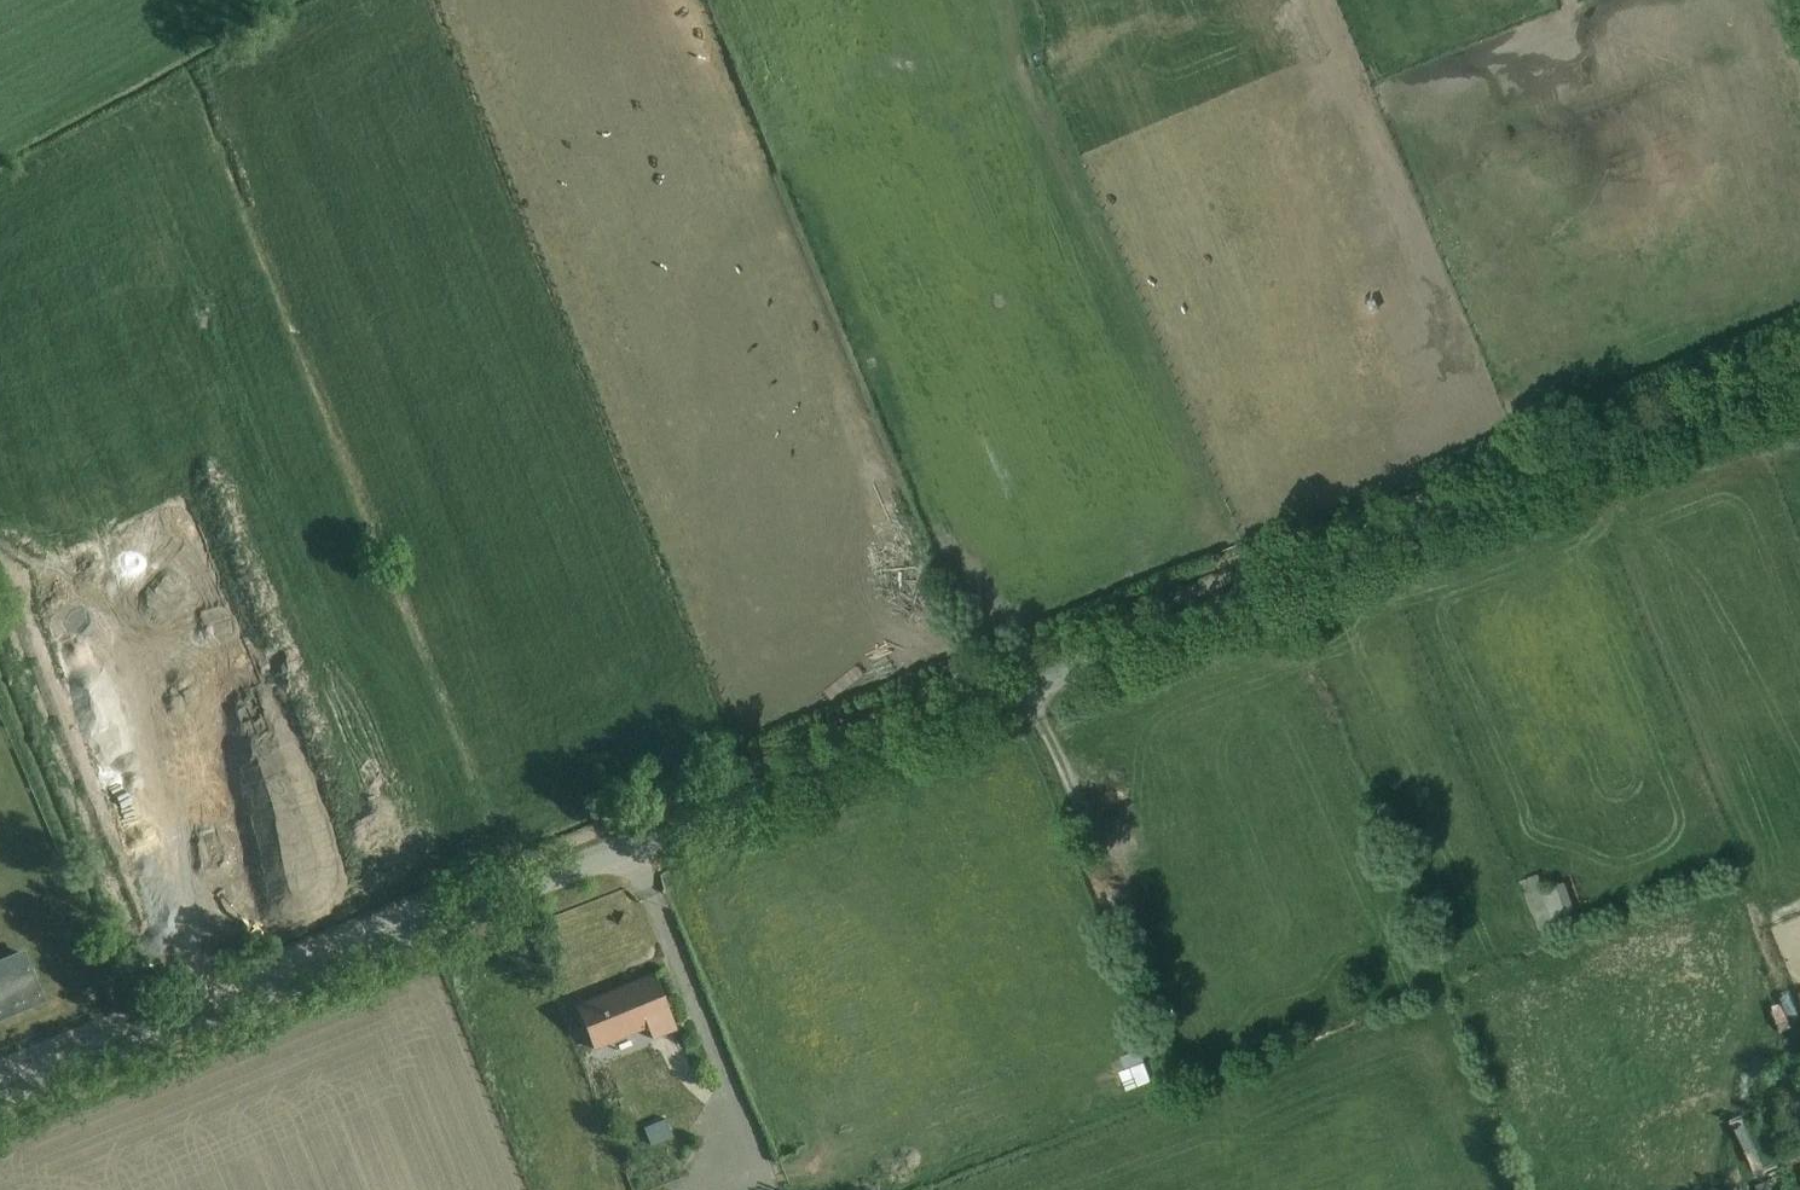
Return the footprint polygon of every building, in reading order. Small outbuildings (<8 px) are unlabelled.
[(1567,894),(1531,907),(1545,948),(1581,936),(1567,894)] [(24,946),(0,955),(0,1018),(44,1002),(24,946)] [(600,1056),(678,1026),(658,972),(579,1002),(600,1056)] [(1115,1068),(1124,1087),(1145,1078),(1137,1059),(1115,1068)] [(650,1143),(671,1134),(664,1115),(643,1123),(650,1143)]
